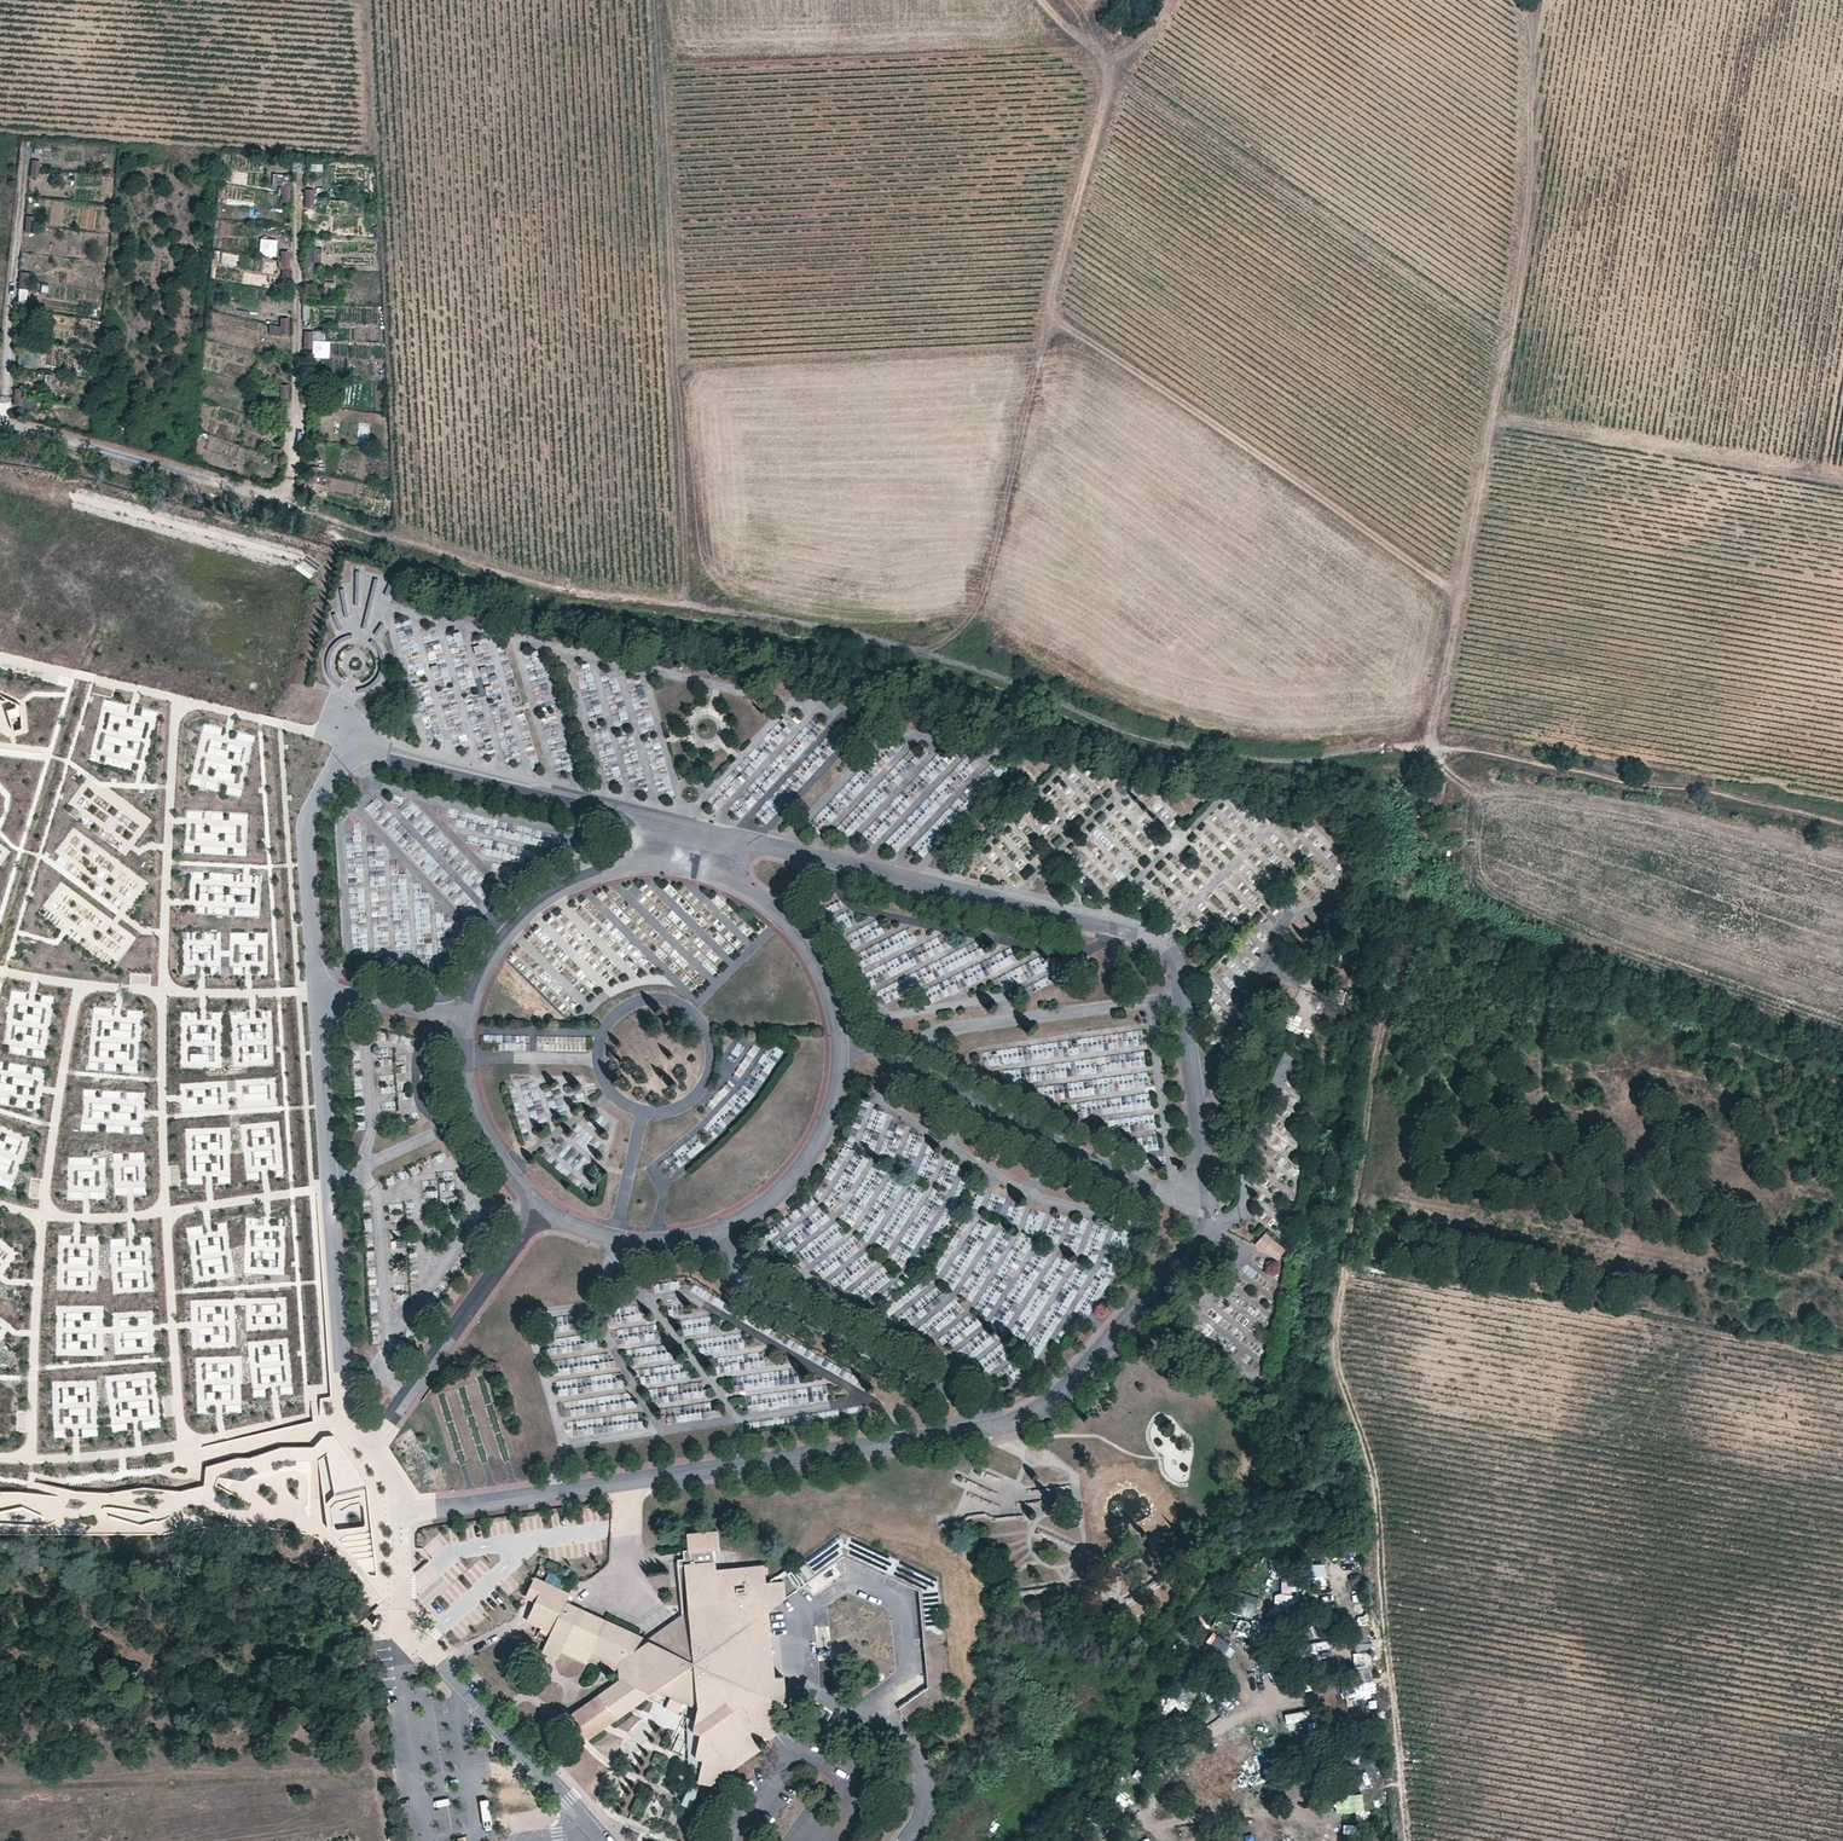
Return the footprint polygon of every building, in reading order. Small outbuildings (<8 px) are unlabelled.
[(31,158),(30,175),(38,176),(40,159),(31,158)] [(273,184),(282,184),(281,173),(272,174),(273,184)] [(293,183),(281,184),(281,201),(293,200),(293,183)] [(314,206),(314,187),(305,187),(305,206),(314,206)] [(290,278),(291,250),(280,250),(280,277),(290,278)] [(26,301),(27,288),(19,287),(17,301),(26,301)] [(273,296),(273,313),(290,314),(290,297),(273,296)] [(309,320),(311,304),(304,303),(301,319),(309,320)] [(280,315),(279,323),(269,322),(268,332),(288,334),(290,316),(280,315)] [(303,329),(303,347),(312,347),(312,338),(320,338),(321,329),(303,329)] [(330,340),(313,339),(312,356),(329,357),(330,340)] [(279,382),(280,399),(289,399),(288,382),(279,382)] [(11,403),(21,404),(24,388),(15,386),(11,403)] [(280,461),(281,447),(274,447),(272,461),(280,461)] [(294,570),(310,581),(322,563),(306,553),(294,570)] [(16,702),(16,706),(6,708),(10,732),(24,728),(21,705),(16,702)] [(97,721),(89,761),(130,769),(132,759),(144,762),(154,712),(103,702),(99,722),(97,721)] [(1409,780),(1397,777),(1395,786),(1402,788),(1402,786),(1407,787),(1409,780)] [(228,856),(235,829),(200,821),(194,847),(228,856)] [(924,857),(933,843),(922,835),(913,849),(924,857)] [(207,914),(259,916),(261,874),(250,873),(249,886),(241,886),(242,872),(203,870),(201,900),(207,900),(207,914)] [(868,940),(883,932),(880,925),(864,933),(868,940)] [(183,930),(183,973),(196,973),(196,966),(210,966),(210,974),(220,974),(220,930),(183,930)] [(267,975),(268,931),(230,931),(229,950),(224,950),(224,975),(267,975)] [(1027,971),(1042,975),(1045,961),(1031,957),(1027,971)] [(964,971),(964,983),(980,984),(981,972),(964,971)] [(1343,1003),(1346,989),(1336,987),(1333,1002),(1343,1003)] [(13,989),(12,996),(25,999),(27,992),(13,989)] [(41,1023),(43,1008),(21,1005),(19,1020),(41,1023)] [(95,1015),(112,1016),(112,1007),(95,1007),(95,1015)] [(181,1067),(218,1068),(219,1011),(212,1011),(212,1023),(196,1023),(197,1011),(182,1011),(181,1067)] [(116,1022),(117,1021),(102,1020),(101,1036),(131,1037),(132,1022),(116,1022)] [(235,1022),(236,1065),(264,1064),(263,1041),(272,1040),(271,1021),(235,1022)] [(26,1030),(27,1026),(15,1025),(13,1040),(37,1043),(38,1032),(26,1030)] [(500,1041),(500,1049),(586,1051),(586,1035),(485,1033),(485,1041),(500,1041)] [(717,1104),(724,1094),(731,1099),(724,1109),(739,1112),(785,1050),(772,1040),(755,1064),(758,1047),(741,1044),(738,1042),(726,1058),(741,1061),(731,1075),(733,1066),(723,1064),(720,1079),(725,1080),(719,1087),(718,1091),(710,1102),(717,1104)] [(129,1057),(130,1043),(100,1042),(99,1057),(129,1057)] [(985,1067),(1052,1063),(1051,1045),(983,1049),(985,1067)] [(10,1046),(9,1052),(26,1054),(27,1047),(10,1046)] [(1132,1082),(1119,1082),(1119,1090),(1146,1091),(1146,1073),(1132,1072),(1132,1082)] [(1069,1082),(1069,1095),(1084,1095),(1084,1082),(1069,1082)] [(240,1086),(240,1109),(268,1109),(268,1086),(240,1086)] [(1132,1111),(1150,1110),(1149,1094),(1131,1095),(1132,1111)] [(92,1117),(133,1119),(133,1105),(116,1104),(116,1103),(92,1102),(92,1117)] [(243,1123),(246,1180),(283,1177),(280,1121),(243,1123)] [(82,1122),(82,1130),(100,1131),(100,1123),(82,1122)] [(107,1123),(106,1132),(123,1134),(124,1125),(107,1123)] [(185,1129),(188,1186),(232,1183),(229,1127),(185,1129)] [(15,1154),(20,1139),(0,1131),(0,1148),(15,1154)] [(130,1160),(145,1159),(144,1152),(129,1152),(130,1160)] [(7,1172),(13,1158),(0,1154),(0,1169),(7,1172)] [(108,1166),(107,1155),(94,1156),(95,1167),(108,1166)] [(93,1166),(93,1156),(68,1156),(68,1165),(93,1166)] [(124,1166),(125,1181),(136,1181),(136,1165),(124,1166)] [(144,1188),(116,1186),(116,1193),(144,1194),(144,1188)] [(1266,1249),(1274,1241),(1266,1233),(1257,1241),(1266,1249)] [(856,1297),(865,1300),(891,1280),(880,1266),(872,1273),(875,1264),(865,1251),(855,1258),(858,1248),(849,1236),(846,1245),(838,1252),(838,1251),(815,1269),(826,1283),(851,1291),(856,1297)] [(209,1239),(201,1239),(203,1274),(224,1273),(222,1239),(209,1239)] [(68,1247),(67,1287),(93,1288),(94,1248),(68,1247)] [(144,1266),(143,1250),(122,1251),(123,1267),(144,1266)] [(123,1272),(124,1288),(145,1287),(145,1271),(123,1272)] [(989,1380),(1012,1357),(968,1312),(945,1335),(989,1380)] [(682,1319),(683,1334),(708,1332),(708,1318),(682,1319)] [(207,1362),(207,1378),(230,1378),(230,1363),(207,1362)] [(232,1399),(231,1383),(209,1384),(210,1400),(232,1399)] [(91,1425),(90,1386),(62,1387),(64,1426),(91,1425)] [(438,1468),(412,1432),(397,1443),(423,1479),(438,1468)] [(368,1573),(377,1573),(369,1511),(366,1485),(334,1434),(326,1435),(315,1448),(325,1514),(327,1525),(368,1573)] [(719,1547),(718,1530),(687,1533),(688,1549),(703,1547),(706,1546),(710,1546),(712,1546),(713,1547),(719,1547)] [(950,1697),(938,1576),(841,1532),(793,1566),(806,1583),(843,1556),(919,1590),(928,1687),(898,1708),(910,1725),(950,1697)] [(784,1581),(766,1583),(764,1565),(715,1569),(715,1562),(714,1550),(713,1549),(712,1546),(710,1546),(706,1546),(703,1547),(688,1549),(688,1552),(690,1551),(691,1564),(686,1564),(690,1609),(691,1616),(655,1643),(647,1639),(607,1620),(593,1649),(620,1662),(621,1679),(591,1701),(595,1706),(588,1711),(598,1725),(611,1716),(615,1720),(652,1693),(659,1689),(699,1707),(698,1713),(694,1732),(701,1733),(696,1758),(703,1760),(700,1781),(712,1783),(761,1748),(758,1742),(767,1735),(780,1725),(773,1713),(786,1704),(784,1676),(775,1677),(768,1610),(785,1598),(784,1581)] [(1308,1586),(1324,1587),(1324,1562),(1309,1561),(1308,1586)] [(574,1604),(567,1601),(570,1593),(535,1577),(527,1596),(537,1601),(529,1620),(533,1622),(552,1631),(544,1651),(558,1658),(563,1650),(587,1661),(593,1649),(607,1620),(574,1604)] [(1252,1618),(1258,1596),(1241,1591),(1235,1613),(1252,1618)] [(1274,1592),(1274,1604),(1292,1604),(1292,1592),(1274,1592)] [(690,1609),(647,1639),(655,1643),(691,1616),(690,1609)] [(1311,1652),(1329,1652),(1329,1640),(1310,1640),(1311,1652)] [(1372,1666),(1371,1650),(1356,1651),(1356,1666),(1372,1666)] [(1175,1705),(1184,1711),(1196,1693),(1176,1680),(1156,1710),(1166,1717),(1175,1705)] [(669,1701),(698,1713),(699,1707),(659,1689),(652,1693),(669,1701)] [(1351,1699),(1332,1704),(1335,1716),(1354,1712),(1351,1699)] [(598,1725),(588,1711),(595,1706),(591,1701),(571,1716),(587,1739),(615,1720),(611,1716),(598,1725)] [(783,1729),(780,1725),(767,1735),(770,1739),(783,1729)] [(1324,1823),(1324,1831),(1340,1831),(1340,1823),(1324,1823)]
